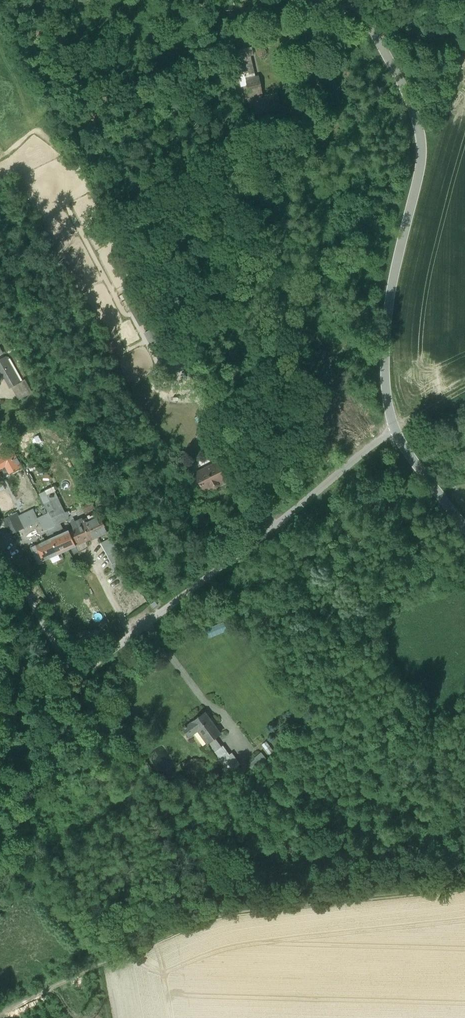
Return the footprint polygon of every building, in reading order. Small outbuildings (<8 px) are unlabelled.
[(246,21),(255,23),(258,11),(247,9),(246,14),(247,15),(246,21)] [(234,52),(236,61),(249,57),(253,57),(251,48),(240,51),(234,52)] [(236,61),(239,77),(245,76),(247,86),(250,99),(262,96),(259,81),(255,82),(249,57),(236,61)] [(241,87),(247,86),(245,76),(239,77),(241,87)] [(248,99),(252,114),(263,112),(278,109),(277,93),(262,96),(250,99),(248,99)] [(124,294),(141,325),(147,322),(130,291),(124,294)] [(139,326),(141,325),(124,294),(122,295),(139,326)] [(155,342),(169,368),(181,362),(161,324),(145,333),(151,344),(155,342)] [(155,342),(151,344),(165,370),(169,368),(155,342)] [(109,350),(112,356),(122,350),(120,345),(109,350)] [(21,383),(25,380),(27,379),(12,353),(6,356),(21,383)] [(12,388),(21,383),(6,356),(0,360),(0,371),(10,389),(12,388)] [(25,380),(21,383),(12,388),(18,400),(32,392),(25,380)] [(11,435),(14,441),(23,436),(22,435),(29,431),(26,426),(11,435)] [(10,474),(18,470),(18,469),(22,468),(13,452),(4,457),(0,460),(0,467),(1,466),(3,468),(6,466),(10,474)] [(204,490),(212,486),(217,483),(225,479),(217,464),(196,475),(201,484),(200,485),(201,486),(202,485),(204,490)] [(44,504),(58,530),(62,528),(59,523),(68,519),(68,518),(69,515),(67,512),(65,513),(56,494),(48,497),(49,501),(43,504),(44,504)] [(48,535),(50,539),(51,539),(60,535),(58,530),(44,504),(35,508),(36,510),(23,516),(27,526),(39,520),(40,524),(41,523),(44,530),(45,529),(48,535)] [(88,522),(100,517),(98,513),(82,520),(84,524),(88,522)] [(4,520),(11,534),(24,527),(17,514),(4,520)] [(23,516),(17,514),(24,527),(27,526),(23,516)] [(100,517),(88,522),(95,538),(108,532),(100,517)] [(72,524),(74,529),(84,524),(82,520),(82,519),(72,524)] [(88,522),(84,524),(91,539),(95,538),(88,522)] [(74,529),(69,531),(76,546),(91,539),(84,524),(74,529)] [(69,531),(60,535),(68,550),(76,546),(69,531)] [(60,535),(51,539),(58,554),(68,550),(60,535)] [(101,544),(112,565),(123,559),(111,538),(101,544)] [(43,561),(58,554),(51,539),(50,539),(36,546),(43,561)] [(31,548),(38,564),(43,561),(36,546),(36,545),(31,548)] [(115,570),(123,585),(134,579),(123,559),(112,565),(115,570)] [(217,624),(220,633),(229,631),(226,622),(217,624)] [(205,713),(192,723),(198,730),(207,743),(215,738),(220,734),(205,713)] [(189,737),(198,730),(192,723),(188,726),(187,725),(184,728),(185,728),(183,729),(189,737)] [(221,747),(215,738),(207,743),(214,753),(221,747)] [(214,753),(221,762),(230,756),(223,746),(221,747),(214,753)] [(221,762),(228,773),(240,765),(232,754),(230,756),(221,762)]
